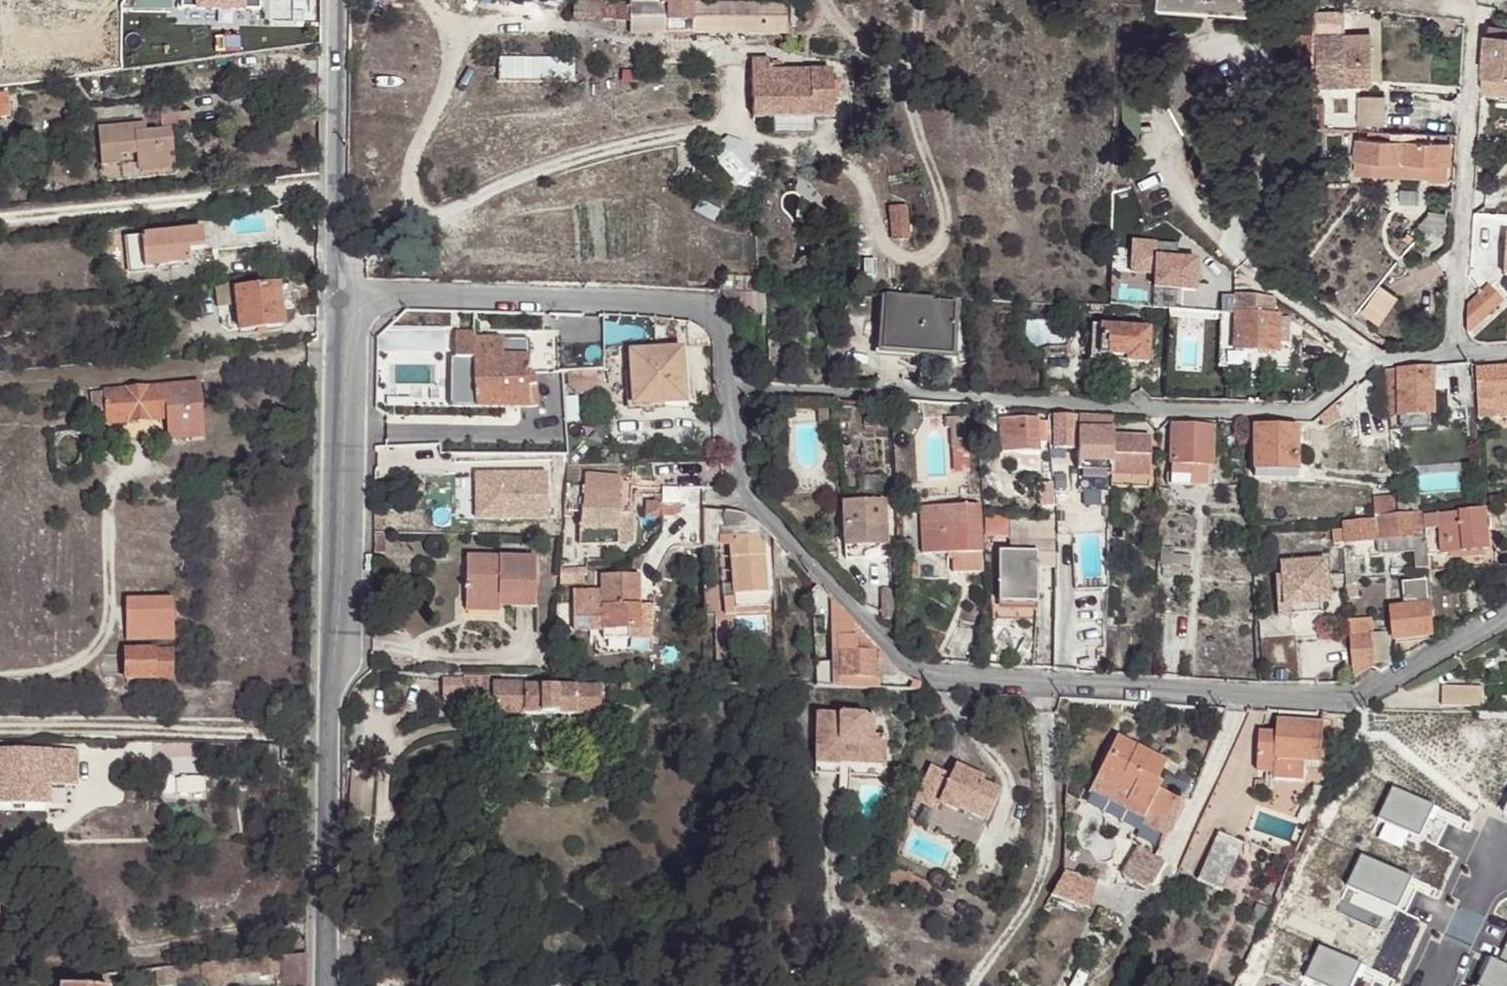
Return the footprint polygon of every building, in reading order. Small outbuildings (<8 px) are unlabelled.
[(599,18),(599,0),(575,0),(574,17),(599,18)] [(630,1),(630,0),(599,0),(599,18),(599,22),(630,23),(630,1)] [(691,3),(692,0),(650,0),(650,1),(667,2),(666,34),(692,33),(691,3)] [(1157,4),(1257,14),(1258,0),(1158,0),(1157,4)] [(667,2),(650,1),(630,1),(630,23),(631,34),(666,34),(667,2)] [(759,4),(691,3),(692,33),(758,32),(759,4)] [(788,5),(759,4),(758,32),(787,35),(788,5)] [(1257,14),(1157,4),(1157,17),(1255,25),(1257,14)] [(1313,59),(1311,93),(1319,92),(1320,87),(1318,86),(1317,37),(1316,15),(1314,15),(1313,37),(1313,59)] [(1316,15),(1317,37),(1343,38),(1343,29),(1342,16),(1343,15),(1316,15)] [(1483,25),(1483,37),(1506,38),(1506,28),(1483,25)] [(1292,57),(1313,59),(1313,37),(1294,36),(1292,57)] [(1320,87),(1323,88),(1344,85),(1344,84),(1344,50),(1343,38),(1317,37),(1318,86),(1320,87)] [(1483,37),(1480,75),(1505,77),(1505,94),(1506,94),(1506,38),(1483,37)] [(1344,50),(1344,84),(1370,84),(1370,47),(1344,50)] [(574,61),(525,61),(525,64),(500,64),(498,83),(574,83),(574,61)] [(771,71),(783,71),(783,61),(771,62),(771,71)] [(812,119),(833,118),(832,71),(783,71),(771,71),(771,62),(749,62),(750,119),(771,119),(812,119)] [(845,118),(844,92),(845,85),(845,71),(832,71),(833,118),(845,118)] [(1505,77),(1480,75),(1480,93),(1505,94),(1505,77)] [(889,79),(878,79),(880,90),(889,90),(889,79)] [(1311,93),(1310,129),(1324,131),(1323,88),(1320,87),(1319,92),(1311,93)] [(38,99),(37,89),(19,91),(20,101),(38,99)] [(1505,94),(1480,93),(1480,99),(1479,103),(1506,105),(1506,94),(1505,94)] [(1383,98),(1356,97),(1355,126),(1383,126),(1383,98)] [(187,129),(186,112),(157,115),(159,131),(143,132),(133,133),(132,125),(95,129),(99,166),(119,163),(118,155),(134,152),(136,171),(173,167),(169,131),(187,129)] [(812,134),(812,119),(771,119),(771,134),(812,134)] [(142,123),(132,125),(133,133),(143,132),(142,123)] [(1404,134),(1391,134),(1390,143),(1404,143),(1404,134)] [(1432,135),(1418,134),(1417,143),(1431,143),(1432,135)] [(1442,144),(1442,135),(1432,135),(1431,143),(1442,144)] [(1404,143),(1390,143),(1357,142),(1357,164),(1403,165),(1404,143)] [(1417,143),(1404,143),(1403,165),(1449,166),(1450,143),(1442,144),(1431,143),(1417,143)] [(1403,165),(1357,164),(1357,177),(1403,177),(1403,165)] [(1449,166),(1403,165),(1403,177),(1417,178),(1448,178),(1449,166)] [(906,206),(887,208),(889,240),(909,239),(906,206)] [(1428,228),(1424,234),(1442,237),(1444,219),(1425,216),(1420,221),(1428,228)] [(168,264),(189,262),(188,251),(204,249),(202,230),(126,238),(130,270),(168,266),(168,264)] [(1148,246),(1148,294),(1196,293),(1196,258),(1175,258),(1175,246),(1148,246)] [(188,251),(189,262),(191,266),(206,264),(204,249),(188,251)] [(279,287),(277,276),(236,280),(238,305),(239,331),(282,326),(281,310),(294,308),(292,286),(279,287)] [(238,305),(236,280),(220,282),(222,307),(238,305)] [(1398,299),(1380,286),(1366,302),(1385,316),(1398,299)] [(722,291),(735,313),(761,314),(760,292),(722,291)] [(1467,310),(1466,337),(1506,309),(1493,293),(1467,310)] [(933,306),(933,300),(880,297),(877,353),(951,359),(955,307),(933,306)] [(1236,297),(1235,315),(1269,317),(1271,301),(1236,297)] [(1269,317),(1235,315),(1233,351),(1276,352),(1278,317),(1269,317)] [(1119,332),(1091,331),(1089,365),(1149,367),(1152,325),(1120,324),(1120,326),(1119,332)] [(422,334),(404,334),(404,357),(422,357),(422,334)] [(448,334),(422,334),(422,357),(447,357),(448,334)] [(459,364),(473,364),(474,356),(473,339),(459,339),(459,364)] [(501,339),(473,339),(474,356),(501,356),(501,339)] [(602,346),(602,359),(602,368),(613,369),(613,347),(602,346)] [(627,351),(629,399),(662,398),(662,403),(683,402),(678,348),(627,351)] [(1276,352),(1233,351),(1233,370),(1276,373),(1276,352)] [(474,356),(473,364),(475,408),(530,408),(531,407),(528,374),(528,356),(501,356),(474,356)] [(1468,384),(1467,367),(1389,373),(1390,384),(1398,383),(1398,381),(1434,380),(1453,379),(1454,385),(1468,384)] [(1476,373),(1480,423),(1506,420),(1506,370),(1476,373)] [(601,373),(569,373),(570,399),(604,397),(601,373)] [(1453,392),(1453,379),(1434,380),(1434,393),(1453,392)] [(1398,383),(1399,417),(1434,415),(1434,393),(1434,380),(1398,381),(1398,383)] [(1384,385),(1387,418),(1399,417),(1398,383),(1390,384),(1384,385)] [(202,384),(187,385),(190,417),(191,432),(205,431),(202,384)] [(190,417),(187,385),(167,387),(170,418),(190,417)] [(170,418),(167,387),(105,391),(107,411),(107,423),(170,418)] [(94,412),(107,411),(105,391),(93,392),(94,412)] [(1332,407),(1317,420),(1326,432),(1341,419),(1332,407)] [(1076,417),(1053,416),(1052,450),(1074,452),(1075,431),(1076,419),(1076,417)] [(191,432),(190,417),(170,418),(171,434),(190,433),(191,432)] [(1038,436),(1037,423),(1037,418),(1002,420),(1002,452),(1039,452),(1038,436)] [(1076,419),(1075,431),(1079,431),(1114,432),(1114,420),(1076,419)] [(1172,467),(1204,467),(1212,467),(1213,429),(1172,427),(1172,467)] [(1254,469),(1294,469),(1295,430),(1256,428),(1254,469)] [(1114,439),(1114,432),(1079,431),(1077,471),(1111,473),(1114,439)] [(1150,440),(1114,439),(1111,473),(1111,476),(1148,477),(1150,440)] [(1206,490),(1204,467),(1172,467),(1172,477),(1187,478),(1187,490),(1206,490)] [(1293,478),(1294,469),(1254,469),(1254,479),(1293,478)] [(1080,491),(1111,492),(1111,476),(1111,473),(1077,471),(1077,482),(1080,483),(1080,491)] [(1111,476),(1111,492),(1149,493),(1148,477),(1111,476)] [(1169,489),(1187,490),(1187,478),(1172,477),(1169,476),(1169,489)] [(1050,492),(1050,477),(1039,478),(1039,494),(1043,493),(1050,492)] [(921,489),(920,481),(911,481),(912,495),(912,499),(921,499),(921,489)] [(583,490),(578,531),(615,530),(617,513),(628,513),(630,486),(618,485),(616,493),(583,490)] [(937,487),(921,489),(921,499),(937,498),(937,487)] [(678,505),(701,506),(702,496),(702,490),(659,488),(658,504),(678,505)] [(1374,502),(1373,519),(1376,519),(1393,517),(1393,501),(1374,502)] [(843,504),(845,548),(882,546),(880,502),(843,504)] [(678,511),(678,505),(658,504),(656,515),(673,517),(678,511)] [(976,507),(948,507),(916,508),(916,556),(948,556),(948,571),(977,571),(976,507)] [(1051,507),(1051,513),(1051,523),(1064,523),(1063,508),(1051,507)] [(719,518),(708,511),(702,511),(703,546),(719,545),(719,518)] [(726,511),(723,516),(724,541),(729,541),(731,586),(731,599),(720,599),(721,615),(765,613),(764,600),(762,539),(767,538),(771,539),(751,519),(741,515),(726,511)] [(1051,513),(1007,515),(1007,540),(1037,540),(1051,541),(1051,523),(1051,513)] [(1445,518),(1445,528),(1450,558),(1488,554),(1485,514),(1445,518)] [(1393,517),(1376,519),(1378,542),(1420,539),(1418,516),(1397,517),(1393,517)] [(1430,529),(1445,528),(1445,518),(1429,518),(1430,529)] [(1342,527),(1343,545),(1376,542),(1373,524),(1342,527)] [(615,530),(578,531),(579,548),(616,546),(615,530)] [(1409,571),(1422,571),(1420,539),(1378,542),(1378,555),(1408,554),(1409,571)] [(1051,541),(1037,540),(1036,553),(1038,552),(1037,561),(1052,561),(1051,541)] [(882,546),(845,548),(846,559),(883,558),(882,546)] [(1171,548),(1158,548),(1159,556),(1171,556),(1171,548)] [(1038,552),(1036,553),(997,552),(997,605),(1037,605),(1037,561),(1038,552)] [(1488,554),(1450,558),(1450,573),(1491,569),(1488,554)] [(1171,556),(1159,556),(1158,565),(1189,569),(1190,557),(1171,556)] [(493,606),(493,613),(528,615),(532,568),(463,562),(461,605),(493,606)] [(1289,606),(1318,603),(1325,602),(1321,562),(1279,566),(1281,577),(1282,606),(1289,606)] [(1354,566),(1342,567),(1344,600),(1355,598),(1354,566)] [(600,632),(600,642),(624,642),(624,632),(635,632),(635,578),(600,577),(601,594),(573,594),(572,631),(600,632)] [(1282,606),(1281,577),(1273,578),(1274,606),(1282,606)] [(1178,581),(1158,582),(1158,589),(1177,590),(1178,581)] [(1400,585),(1400,613),(1415,610),(1425,609),(1423,584),(1400,585)] [(731,599),(731,586),(719,586),(720,599),(731,599)] [(891,590),(880,590),(881,621),(890,621),(891,590)] [(1052,590),(1053,617),(1069,616),(1069,590),(1052,590)] [(172,600),(125,600),(125,640),(172,639),(172,600)] [(836,607),(832,603),(832,690),(837,690),(877,691),(875,650),(849,621),(836,607)] [(1318,613),(1318,603),(1289,606),(1290,615),(1318,613)] [(492,619),(493,613),(493,606),(461,605),(460,616),(492,619)] [(1392,642),(1428,638),(1425,609),(1415,610),(1400,613),(1390,613),(1392,642)] [(1367,622),(1346,621),(1346,633),(1367,633),(1367,622)] [(1346,633),(1350,677),(1370,669),(1370,666),(1368,637),(1367,633),(1346,633)] [(1386,635),(1368,637),(1370,666),(1388,664),(1386,635)] [(1392,642),(1394,664),(1426,645),(1428,638),(1392,642)] [(125,679),(155,679),(154,650),(125,650),(125,679)] [(154,650),(155,679),(173,680),(173,650),(154,650)] [(488,678),(461,678),(460,704),(487,706),(488,678)] [(637,701),(639,684),(602,682),(601,700),(637,701)] [(492,717),(522,717),(522,690),(523,687),(493,687),(492,717)] [(573,690),(573,717),(595,717),(596,690),(573,689),(573,690)] [(1441,689),(1441,708),(1481,708),(1481,689),(1441,689)] [(522,690),(522,717),(573,717),(573,690),(522,690)] [(849,758),(849,763),(882,764),(882,735),(871,735),(871,716),(814,714),(812,765),(837,766),(837,763),(837,757),(849,758)] [(1275,762),(1305,763),(1320,763),(1321,726),(1276,725),(1276,738),(1275,762)] [(1116,735),(1089,790),(1139,815),(1142,810),(1163,819),(1173,796),(1157,787),(1161,783),(1156,779),(1165,761),(1116,735)] [(1258,774),(1275,774),(1275,762),(1276,738),(1259,737),(1258,774)] [(1360,747),(1347,742),(1343,751),(1356,756),(1360,747)] [(0,747),(0,802),(52,804),(52,784),(79,784),(80,749),(0,747)] [(1305,783),(1305,763),(1275,762),(1275,774),(1274,782),(1305,783)] [(837,766),(812,765),(812,775),(836,776),(837,766)] [(940,798),(957,807),(956,811),(983,823),(998,791),(973,779),(974,774),(954,765),(949,775),(932,767),(918,801),(935,810),(940,798)] [(904,818),(900,827),(908,830),(913,821),(904,818)] [(1218,895),(1240,847),(1216,835),(1194,883),(1218,895)] [(1051,894),(1063,897),(1063,872),(1051,894)] [(1063,872),(1063,897),(1081,902),(1088,879),(1063,872)] [(978,882),(976,888),(989,892),(991,886),(978,882)] [(1255,907),(1246,929),(1257,933),(1266,913),(1255,907)] [(305,955),(274,958),(276,974),(275,985),(305,985),(305,955)] [(276,974),(274,958),(260,960),(261,973),(262,975),(276,974)] [(261,973),(260,960),(230,963),(232,975),(261,973)] [(232,975),(230,963),(199,966),(202,979),(210,985),(225,984),(232,975)] [(202,979),(199,966),(170,969),(171,983),(202,979)] [(171,983),(170,969),(156,970),(157,978),(157,985),(172,985),(171,983)] [(157,978),(156,970),(142,971),(142,980),(157,978)]
